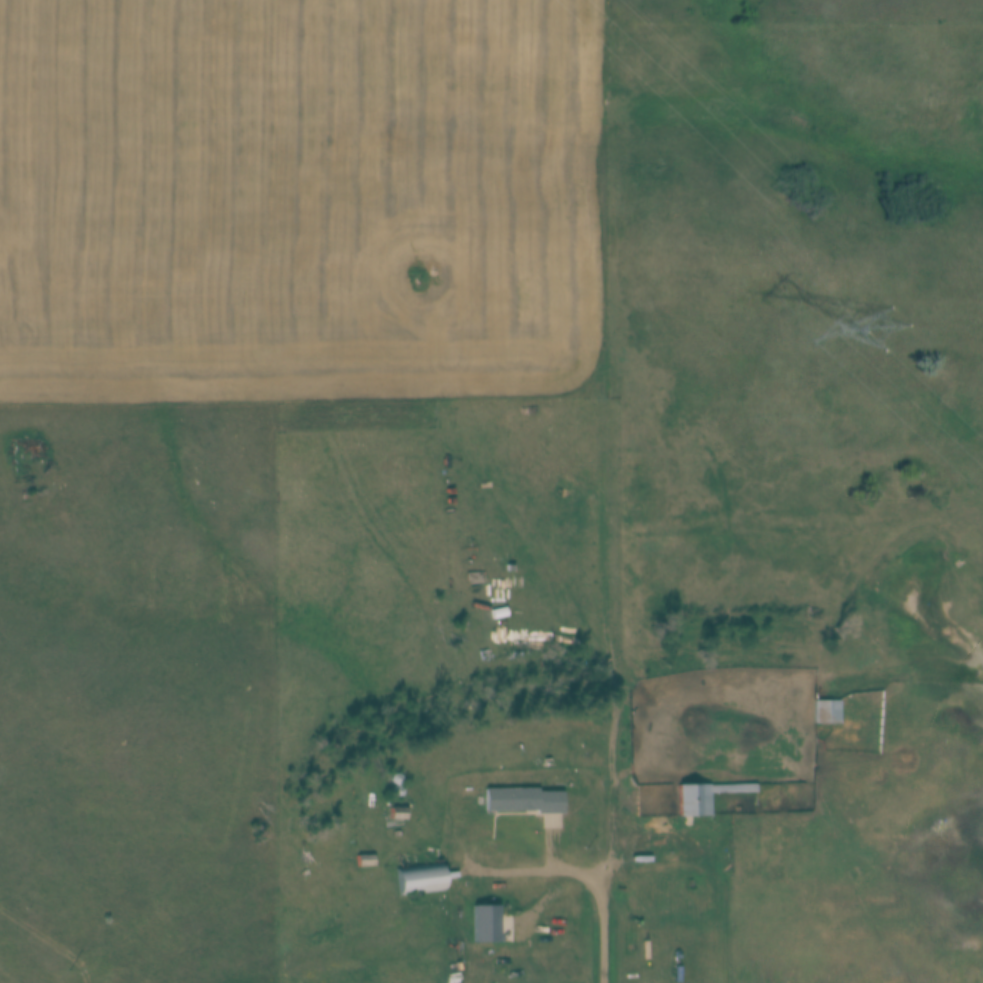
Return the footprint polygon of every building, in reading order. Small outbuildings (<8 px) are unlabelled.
[(812,724),(839,724),(839,699),(812,699),(812,724)] [(741,783),(678,784),(679,816),(711,816),(710,792),(741,791),(741,783)] [(480,788),(480,811),(534,811),(534,788),(480,788)] [(405,820),(405,808),(387,807),(387,819),(405,820)] [(372,855),(353,855),(353,866),(372,866),(372,855)] [(396,895),(447,890),(444,863),(393,868),(396,895)]
